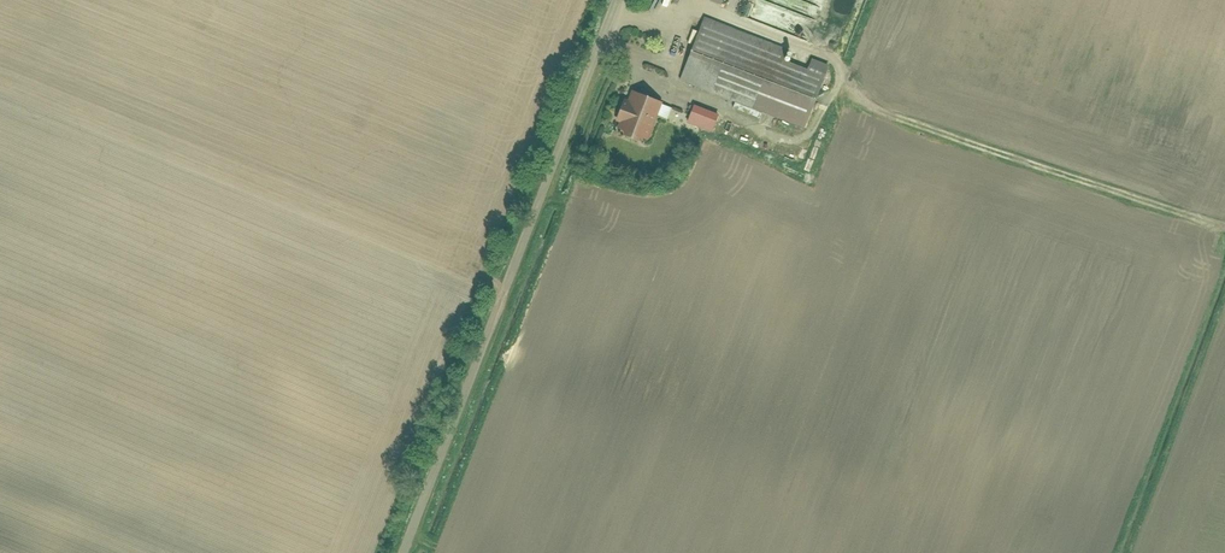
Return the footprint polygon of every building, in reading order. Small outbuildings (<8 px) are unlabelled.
[(636,6),(647,11),(651,1),(649,0),(638,0),(636,6)] [(814,61),(809,73),(783,63),(787,52),(703,20),(679,82),(805,129),(828,67),(814,61)] [(615,132),(644,144),(655,118),(665,123),(670,112),(629,95),(625,105),(620,102),(611,123),(617,126),(615,132)] [(689,109),(684,125),(709,133),(714,117),(689,109)]
